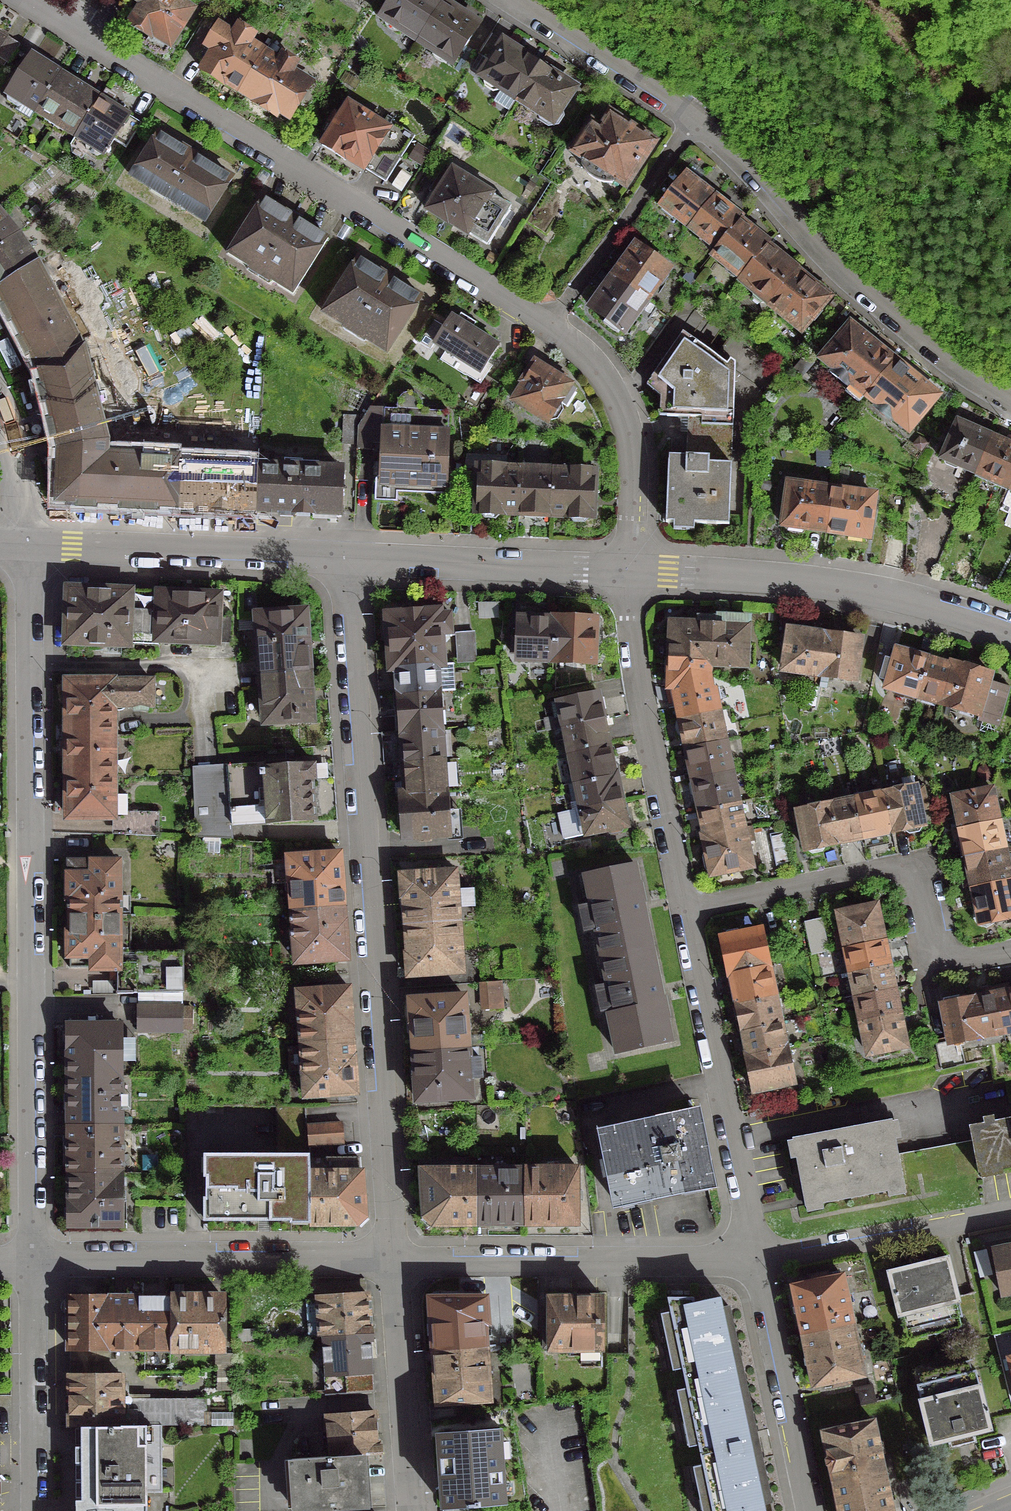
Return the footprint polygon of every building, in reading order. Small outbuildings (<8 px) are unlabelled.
[(139,5),(126,25),(147,38),(143,45),(160,55),(165,47),(167,48),(191,11),(175,1),(175,0),(134,0),(133,2),(139,5)] [(438,0),(391,0),(378,19),(382,22),(384,27),(391,32),(397,32),(414,43),(440,2),(438,0)] [(476,25),(440,2),(414,43),(431,54),(433,59),(440,63),(445,63),(450,66),(476,25)] [(221,83),(237,92),(261,53),(246,44),(250,37),(236,28),(231,36),(216,27),(196,59),(204,64),(199,71),(220,84),(221,83)] [(537,66),(501,42),(478,78),(482,81),(484,88),(490,92),(498,91),(514,101),(537,66)] [(23,52),(16,47),(11,55),(18,60),(23,52)] [(276,62),(261,53),(237,92),(253,103),(252,104),(273,117),(276,112),(286,119),(308,85),(289,72),(294,64),(280,56),(276,62)] [(57,73),(29,55),(3,95),(32,113),(57,73)] [(573,89),(537,66),(514,101),(550,125),(573,89)] [(46,117),(55,122),(77,86),(57,73),(32,113),(44,120),(46,117)] [(62,131),(73,138),(98,98),(77,86),(55,122),(64,128),(62,131)] [(139,124),(98,98),(73,138),(79,142),(76,146),(85,152),(92,150),(101,156),(104,152),(106,154),(108,151),(105,150),(111,141),(124,149),(139,124)] [(325,123),(331,127),(320,146),(341,159),(341,158),(361,170),(361,169),(363,169),(383,182),(397,160),(411,137),(390,124),(385,130),(345,105),(338,116),(332,112),(325,123)] [(597,128),(589,123),(569,154),(581,161),(578,165),(585,175),(596,182),(609,184),(611,181),(623,188),(653,142),(607,113),(597,128)] [(187,154),(156,134),(129,177),(148,190),(152,184),(186,206),(182,211),(202,223),(229,180),(187,154)] [(427,192),(433,196),(424,211),(445,224),(446,223),(465,235),(466,234),(484,246),(508,208),(489,196),(490,195),(450,170),(449,171),(442,167),(427,192)] [(712,197),(683,174),(658,207),(687,229),(712,197)] [(548,182),(523,222),(544,235),(568,196),(548,182)] [(740,219),(712,197),(687,229),(713,249),(714,250),(737,222),(738,223),(740,219)] [(324,239),(260,200),(226,254),(249,268),(252,263),(271,274),(268,280),(290,294),(324,239)] [(14,234),(0,217),(0,245),(14,234)] [(765,245),(738,223),(737,222),(714,250),(713,249),(709,254),(738,278),(764,247),(765,248),(766,246),(765,245)] [(34,264),(14,234),(0,245),(0,286),(34,264)] [(667,270),(633,245),(611,275),(645,300),(667,270)] [(765,248),(764,247),(738,278),(737,280),(750,291),(750,299),(757,305),(765,303),(766,304),(793,271),(765,248)] [(418,299),(355,259),(321,314),(343,327),(347,322),(366,334),(362,339),(384,353),(418,299)] [(34,264),(0,286),(0,300),(2,305),(0,306),(0,312),(6,323),(10,320),(20,338),(15,341),(23,357),(28,354),(37,371),(79,349),(34,264)] [(826,298),(793,271),(766,304),(799,331),(826,298)] [(596,291),(599,293),(588,308),(603,320),(601,323),(615,334),(618,330),(621,333),(645,300),(611,275),(604,285),(601,284),(596,291)] [(549,289),(537,291),(540,302),(551,300),(549,289)] [(495,346),(448,317),(432,344),(478,373),(495,346)] [(861,335),(848,325),(818,360),(863,397),(893,361),(882,353),(884,351),(862,333),(861,335)] [(702,414),(702,422),(733,424),(735,359),(731,356),(727,361),(683,328),(646,383),(660,394),(660,412),(688,413),(702,414)] [(104,442),(81,353),(79,349),(37,371),(41,387),(36,388),(40,405),(45,404),(50,421),(44,422),(49,439),(54,438),(57,449),(56,455),(103,457),(103,456),(104,442)] [(935,396),(893,361),(863,397),(906,431),(935,396)] [(520,383),(522,384),(511,402),(545,423),(546,421),(547,421),(554,419),(573,390),(567,387),(568,386),(561,381),(564,376),(549,366),(545,372),(532,363),(520,383)] [(369,407),(356,426),(357,444),(356,450),(376,450),(375,499),(398,500),(398,491),(447,493),(449,410),(423,409),(423,403),(420,396),(415,391),(408,391),(403,393),(399,397),(397,402),(396,408),(369,407)] [(688,413),(686,453),(710,453),(710,459),(732,460),(733,424),(702,422),(702,414),(688,413)] [(357,414),(343,414),(342,444),(357,444),(356,426),(357,414)] [(992,431),(956,415),(937,457),(973,473),(992,431)] [(992,431),(973,473),(1008,489),(1010,484),(1010,439),(992,431)] [(686,453),(669,452),(666,519),(729,521),(732,460),(710,459),(710,453),(686,453)] [(137,458),(103,456),(103,457),(56,455),(54,502),(74,503),(74,507),(90,508),(91,504),(118,505),(118,509),(135,510),(137,458)] [(176,460),(137,458),(135,510),(153,511),(153,507),(173,508),(175,463),(176,463),(176,460)] [(282,467),(257,466),(255,511),(274,512),(277,517),(290,517),(294,513),(336,515),(339,470),(299,468),(299,460),(282,459),(282,467)] [(474,461),(472,513),(518,515),(519,462),(474,461)] [(552,463),(519,462),(518,515),(551,517),(552,463)] [(176,463),(175,463),(173,508),(193,509),(193,514),(211,515),(211,509),(255,511),(257,466),(176,463)] [(596,465),(552,463),(551,517),(595,518),(596,465)] [(829,484),(787,478),(780,525),(823,531),(829,484)] [(876,490),(829,484),(823,531),(870,538),(876,490)] [(135,584),(63,581),(60,645),(89,646),(89,652),(103,653),(104,647),(133,648),(132,643),(135,589),(135,584)] [(154,590),(135,589),(132,643),(158,644),(158,642),(221,645),(224,589),(154,586),(154,590)] [(395,668),(395,667),(433,664),(433,665),(439,665),(437,635),(449,634),(447,614),(436,615),(436,613),(419,614),(419,611),(402,612),(402,615),(385,616),(386,619),(381,624),(382,634),(386,638),(389,668),(395,668)] [(302,613),(255,616),(259,675),(305,671),(302,613)] [(508,652),(515,652),(515,659),(551,661),(553,620),(552,620),(535,619),(535,618),(534,617),(528,615),(522,616),(519,617),(519,619),(517,619),(516,638),(509,637),(508,652)] [(552,620),(553,620),(551,661),(591,662),(592,631),(596,631),(596,621),(592,617),(582,616),(581,620),(552,619),(552,620)] [(672,623),(668,623),(667,662),(704,663),(705,665),(710,665),(711,617),(697,617),(697,625),(692,624),(692,623),(688,619),(677,618),(672,622),(672,623)] [(746,619),(711,617),(710,665),(749,667),(750,646),(744,646),(746,619)] [(824,635),(786,630),(781,670),(819,675),(824,635)] [(471,633),(453,634),(455,664),(473,663),(471,633)] [(858,640),(824,635),(819,675),(852,680),(858,640)] [(878,679),(886,681),(883,688),(915,697),(926,659),(914,656),(914,655),(912,650),(902,647),(897,650),(896,651),(894,650),(891,663),(883,661),(878,679)] [(948,666),(926,659),(915,697),(938,704),(948,666)] [(704,688),(705,665),(704,663),(667,662),(666,688),(704,688)] [(949,663),(948,666),(938,704),(939,704),(938,705),(976,716),(979,722),(993,726),(1005,688),(986,683),(988,675),(968,669),(949,663)] [(395,668),(397,695),(450,691),(453,691),(451,664),(439,665),(433,665),(433,664),(395,667),(395,668)] [(305,671),(259,675),(262,723),(309,719),(305,671)] [(64,682),(64,722),(110,722),(110,707),(150,707),(150,682),(117,682),(117,690),(110,690),(110,682),(64,682)] [(674,702),(677,719),(716,710),(711,688),(704,688),(666,688),(664,688),(667,703),(674,702)] [(399,731),(399,732),(437,729),(437,723),(452,722),(450,691),(397,695),(391,696),(392,717),(393,732),(399,731)] [(594,694),(556,702),(561,728),(600,720),(598,714),(599,714),(601,710),(599,700),(595,697),(594,694)] [(677,719),(684,749),(722,741),(716,710),(677,719)] [(600,720),(561,728),(567,754),(605,745),(600,720)] [(60,757),(65,757),(65,777),(110,777),(110,735),(110,722),(64,722),(65,743),(59,743),(60,757)] [(393,744),(395,763),(440,760),(437,729),(399,732),(400,743),(393,744)] [(684,749),(691,780),(729,771),(722,741),(684,749)] [(567,754),(573,784),(611,776),(613,775),(617,774),(615,766),(609,765),(612,761),(610,750),(605,748),(605,745),(567,754)] [(393,795),(399,794),(404,794),(404,795),(442,792),(441,784),(456,783),(455,766),(440,767),(440,760),(395,763),(391,763),(393,795)] [(193,838),(201,839),(218,839),(231,840),(230,826),(313,821),(310,781),(314,780),(312,765),(262,768),(262,763),(191,768),(193,838)] [(689,795),(693,798),(694,798),(697,811),(736,803),(729,771),(691,780),(691,781),(690,781),(687,786),(689,795)] [(611,776),(573,784),(576,797),(573,797),(571,801),(571,803),(569,804),(570,811),(618,801),(613,775),(611,776)] [(110,777),(65,777),(65,818),(111,817),(110,808),(125,808),(125,796),(110,796),(110,777)] [(913,787),(881,794),(889,832),(902,830),(902,831),(907,834),(916,832),(919,827),(919,826),(921,826),(913,787)] [(989,790),(951,798),(957,828),(996,820),(989,790)] [(404,794),(399,794),(402,839),(445,835),(442,792),(404,795),(404,794)] [(881,794),(852,800),(860,838),(877,835),(879,842),(890,840),(889,832),(881,794)] [(852,800),(829,804),(837,843),(860,838),(852,800)] [(622,827),(624,826),(618,801),(570,811),(556,814),(561,839),(603,830),(604,831),(608,835),(619,833),(622,828),(622,827)] [(697,811),(702,836),(703,837),(741,828),(736,803),(697,811)] [(829,804),(795,811),(802,850),(805,850),(805,851),(809,854),(820,852),(820,850),(823,847),(822,846),(837,843),(829,804)] [(125,813),(124,813),(124,836),(157,837),(157,813),(125,813)] [(1002,849),(996,820),(957,828),(950,830),(952,842),(960,840),(963,858),(1002,849)] [(705,871),(708,872),(709,875),(750,866),(744,843),(751,841),(748,828),(742,829),(741,828),(703,837),(702,836),(700,836),(704,853),(701,855),(700,858),(703,869),(705,871)] [(218,839),(201,839),(200,853),(217,854),(218,839)] [(1002,849),(963,858),(967,875),(960,876),(962,889),(970,887),(1008,879),(1002,849)] [(287,881),(289,910),(340,907),(337,854),(285,858),(287,881)] [(65,899),(67,899),(67,916),(117,916),(117,862),(89,862),(89,863),(67,863),(67,874),(65,874),(65,899)] [(583,875),(600,958),(649,948),(639,903),(642,902),(638,884),(635,885),(631,865),(583,875)] [(402,897),(403,926),(456,922),(455,907),(471,906),(470,891),(454,892),(453,872),(438,873),(437,866),(421,867),(421,874),(398,875),(400,897),(402,897)] [(970,887),(975,911),(972,911),(971,919),(976,926),(984,928),(991,924),(990,921),(1010,917),(1010,894),(1010,893),(1010,879),(1008,879),(970,887)] [(840,937),(833,938),(836,949),(843,948),(881,940),(874,906),(835,914),(840,937)] [(292,940),(291,940),(293,963),(344,959),(340,907),(289,910),(292,940)] [(67,916),(67,932),(65,932),(65,957),(67,957),(67,968),(89,968),(89,969),(115,969),(115,994),(181,993),(181,977),(181,953),(132,953),(132,916),(117,916),(67,916)] [(819,920),(803,924),(809,955),(826,951),(819,920)] [(405,954),(404,954),(405,976),(460,972),(456,922),(403,926),(405,954)] [(722,937),(719,938),(727,975),(728,974),(728,973),(766,966),(758,930),(739,934),(735,931),(725,933),(722,937)] [(886,965),(881,940),(843,948),(848,973),(886,965)] [(611,1011),(606,1012),(615,1053),(668,1042),(663,1019),(666,1018),(662,998),(659,998),(649,948),(600,958),(611,1011)] [(886,965),(848,973),(853,997),(891,989),(886,965)] [(772,996),(766,966),(728,973),(728,974),(735,1004),(772,996)] [(498,982),(478,983),(480,1010),(500,1008),(498,982)] [(992,987),(1001,1033),(1010,1031),(1010,990),(1007,991),(1005,985),(992,987)] [(980,996),(970,999),(977,1037),(1001,1033),(992,987),(979,990),(980,996)] [(296,1015),(297,1015),(299,1044),(350,1041),(348,1026),(349,1026),(347,988),(295,992),(296,1015)] [(891,989),(853,997),(858,1021),(897,1014),(891,989)] [(408,1022),(409,1022),(411,1050),(465,1047),(462,996),(407,1000),(408,1022)] [(735,1006),(732,1010),(734,1019),(739,1022),(734,1027),(735,1033),(741,1031),(741,1030),(778,1022),(772,996),(735,1004),(735,1006)] [(977,1037),(970,999),(939,1005),(946,1038),(932,1041),(939,1070),(963,1065),(958,1041),(977,1037)] [(180,1007),(135,1007),(135,1032),(180,1032),(180,1007)] [(897,1014),(858,1021),(865,1055),(904,1046),(900,1028),(897,1014)] [(741,1030),(741,1031),(746,1055),(746,1056),(783,1048),(778,1022),(741,1030)] [(65,1049),(65,1077),(117,1077),(117,1026),(65,1026),(65,1049)] [(301,1074),(302,1097),(354,1093),(351,1056),(350,1041),(299,1044),(301,1074)] [(413,1079),(412,1079),(414,1101),(469,1097),(467,1078),(479,1077),(478,1058),(466,1059),(465,1047),(411,1050),(413,1079)] [(747,1086),(751,1089),(752,1091),(791,1083),(783,1048),(746,1056),(746,1055),(744,1056),(748,1072),(745,1077),(747,1086)] [(65,1077),(66,1126),(118,1126),(117,1077),(65,1077)] [(309,1224),(309,1168),(309,1154),(306,1154),(306,1145),(306,1125),(306,1105),(275,1105),(276,1154),(205,1154),(206,1220),(291,1219),(291,1224),(309,1224)] [(693,1114),(600,1133),(614,1203),(708,1183),(693,1114)] [(967,1126),(970,1142),(950,1146),(956,1177),(973,1174),(971,1164),(974,1164),(976,1173),(1010,1166),(1010,1118),(967,1126)] [(889,1121),(791,1139),(803,1207),(956,1177),(950,1146),(896,1156),(889,1121)] [(339,1124),(306,1125),(306,1145),(340,1144),(339,1124)] [(118,1126),(66,1126),(66,1174),(118,1174),(118,1126)] [(430,1145),(430,1157),(450,1157),(450,1145),(430,1145)] [(369,1217),(366,1168),(309,1168),(309,1224),(309,1227),(359,1226),(369,1217)] [(461,1229),(461,1224),(475,1224),(474,1169),(419,1170),(422,1216),(430,1224),(444,1224),(444,1229),(453,1230),(461,1229)] [(523,1169),(474,1169),(475,1224),(524,1224),(523,1169)] [(575,1169),(523,1169),(524,1224),(575,1223),(575,1169)] [(67,1202),(66,1202),(66,1225),(118,1225),(118,1174),(66,1174),(67,1202)] [(991,1249),(999,1295),(1010,1292),(1010,1246),(991,1249)] [(979,1276),(992,1273),(987,1248),(974,1251),(979,1276)] [(945,1258),(886,1272),(901,1332),(960,1317),(945,1258)] [(790,1287),(801,1336),(850,1325),(840,1276),(825,1279),(824,1273),(807,1277),(809,1283),(790,1287)] [(547,1317),(540,1317),(540,1349),(547,1349),(547,1350),(565,1350),(565,1357),(578,1357),(578,1367),(599,1367),(599,1297),(593,1297),(590,1294),(585,1294),(582,1297),(547,1297),(547,1317)] [(364,1295),(316,1298),(319,1337),(371,1334),(370,1328),(366,1328),(364,1295)] [(64,1331),(66,1331),(66,1348),(106,1348),(106,1298),(82,1298),(81,1297),(74,1297),(73,1298),(66,1298),(66,1315),(64,1315),(64,1331)] [(137,1298),(106,1298),(106,1348),(137,1348),(137,1298)] [(168,1298),(137,1298),(137,1348),(169,1349),(168,1298)] [(221,1298),(168,1298),(169,1349),(221,1348),(221,1298)] [(434,1299),(428,1305),(431,1352),(483,1348),(481,1323),(484,1322),(482,1298),(434,1299)] [(665,1298),(710,1510),(760,1510),(715,1298),(698,1301),(699,1303),(692,1304),(691,1298),(665,1298)] [(850,1325),(801,1336),(811,1385),(830,1381),(831,1387),(848,1384),(846,1378),(860,1375),(850,1325)] [(371,1334),(319,1337),(322,1377),(339,1375),(340,1391),(371,1389),(368,1340),(371,1340),(371,1334)] [(483,1348),(431,1352),(435,1403),(487,1399),(483,1348)] [(973,1370),(914,1385),(929,1444),(988,1429),(973,1370)] [(67,1426),(79,1426),(162,1426),(183,1426),(183,1399),(126,1400),(126,1394),(119,1394),(118,1376),(67,1376),(67,1426)] [(324,1418),(327,1457),(359,1454),(360,1455),(380,1454),(379,1446),(375,1447),(372,1414),(324,1418)] [(821,1433),(832,1482),(881,1472),(871,1422),(821,1433)] [(79,1426),(81,1500),(75,1500),(75,1510),(146,1510),(145,1492),(162,1493),(162,1426),(79,1426)] [(495,1430),(437,1434),(443,1508),(484,1505),(500,1504),(499,1503),(495,1430)] [(290,1460),(292,1497),(321,1495),(322,1510),(324,1510),(363,1508),(360,1455),(359,1454),(327,1457),(327,1458),(290,1460)] [(832,1482),(838,1510),(889,1510),(881,1472),(832,1482)]
